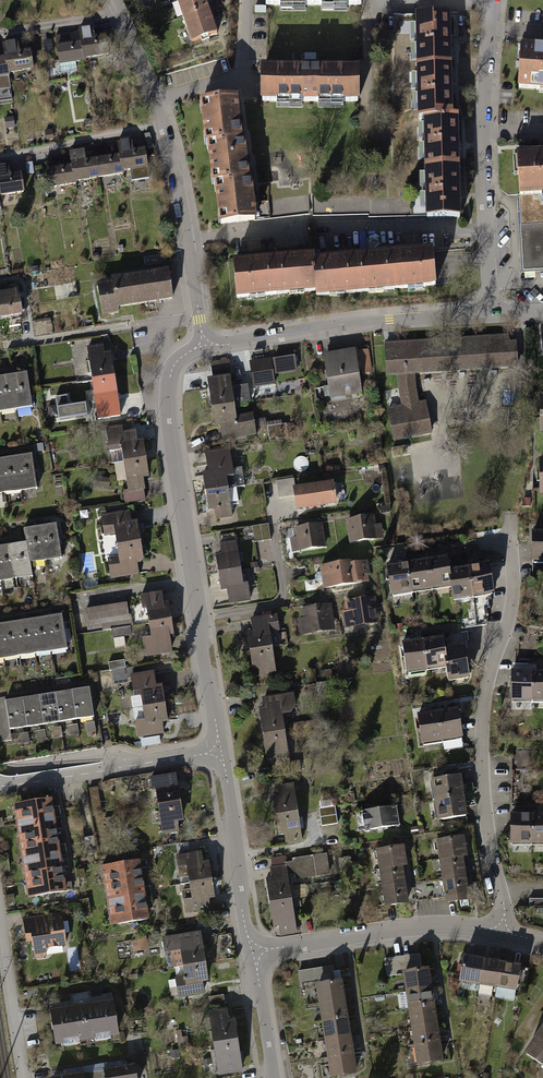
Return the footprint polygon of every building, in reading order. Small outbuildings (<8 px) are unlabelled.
[(180,15),(208,6),(206,0),(175,0),(180,15)] [(312,0),(263,0),(263,4),(278,4),(278,9),(305,8),(305,4),(312,4),(312,0)] [(361,0),(312,0),(312,4),(320,4),(320,9),(345,8),(345,4),(361,3),(361,0)] [(208,6),(180,15),(189,43),(217,33),(208,6)] [(413,16),(414,67),(450,65),(448,15),(413,16)] [(79,29),(80,42),(82,57),(108,55),(106,35),(93,37),(92,27),(79,29)] [(67,35),(54,36),(57,64),(59,64),(60,74),(76,72),(75,62),(82,62),(82,57),(80,42),(68,43),(67,35)] [(2,44),(4,56),(7,73),(31,69),(27,40),(2,44)] [(519,44),(516,89),(542,91),(542,46),(519,44)] [(46,77),(54,76),(52,60),(44,60),(46,77)] [(414,67),(416,117),(421,117),(452,116),(450,65),(414,67)] [(308,102),(308,66),(258,67),(258,102),(276,102),(276,106),(300,106),(300,102),(308,102)] [(357,102),(357,66),(308,66),(308,102),(317,102),(317,106),(343,106),(343,102),(357,102)] [(240,138),(235,97),(198,101),(203,143),(205,142),(240,138)] [(452,116),(421,117),(423,167),(458,165),(456,115),(452,116)] [(12,116),(2,118),(4,127),(13,126),(12,116)] [(51,130),(44,131),(45,139),(52,138),(51,130)] [(148,134),(144,136),(147,149),(152,148),(148,134)] [(116,140),(119,156),(121,172),(147,168),(144,150),(132,151),(130,138),(116,140)] [(240,138),(205,142),(210,184),(212,183),(248,179),(243,138),(240,138)] [(92,149),(94,160),(97,179),(122,175),(121,172),(119,156),(108,157),(106,147),(92,149)] [(68,153),(70,165),(73,183),(97,179),(94,160),(83,161),(82,150),(68,153)] [(515,152),(517,196),(542,195),(542,151),(515,152)] [(57,157),(45,159),(49,189),(73,185),(73,183),(70,165),(59,167),(57,157)] [(32,162),(25,163),(26,175),(33,175),(32,162)] [(24,192),(21,174),(10,176),(8,165),(0,166),(0,196),(24,192)] [(458,165),(423,167),(424,217),(460,215),(458,165)] [(248,179),(212,183),(217,224),(257,219),(255,203),(252,179),(248,179)] [(542,226),(542,195),(517,196),(519,228),(542,226)] [(259,202),(255,203),(257,219),(257,222),(262,221),(308,217),(308,196),(259,202)] [(519,228),(521,274),(542,273),(542,226),(519,228)] [(431,248),(391,252),(395,291),(435,288),(431,248)] [(391,252),(352,255),(355,294),(395,291),(391,252)] [(312,259),(312,253),(271,257),(274,295),(315,292),(312,259)] [(352,255),(312,259),(315,292),(315,298),(355,294),(352,255)] [(274,295),(271,257),(231,260),(234,299),(274,295)] [(137,272),(142,303),(173,298),(167,267),(137,272)] [(142,303),(137,272),(110,277),(111,282),(97,284),(102,316),(118,313),(117,307),(142,303)] [(20,314),(16,290),(5,292),(4,286),(0,287),(0,318),(20,314)] [(386,376),(397,375),(399,399),(400,407),(387,409),(393,442),(431,434),(424,400),(417,401),(416,392),(415,375),(518,368),(517,340),(510,341),(508,334),(384,342),(386,376)] [(86,348),(91,382),(113,379),(109,352),(103,352),(102,345),(86,348)] [(356,352),(356,350),(323,354),(329,397),(362,393),(360,376),(372,374),(368,351),(356,352)] [(276,386),(272,358),(250,362),(254,389),(276,386)] [(275,363),(277,376),(298,373),(296,360),(275,363)] [(210,410),(233,406),(232,401),(245,399),(244,387),(231,389),(228,370),(210,373),(211,380),(206,381),(210,410)] [(28,374),(12,376),(17,410),(33,407),(28,374)] [(0,378),(0,405),(1,412),(17,410),(12,376),(0,378)] [(116,402),(113,379),(91,382),(95,415),(112,413),(110,403),(116,402)] [(54,399),(55,409),(46,410),(47,418),(56,417),(57,421),(86,417),(84,405),(67,407),(66,397),(54,399)] [(233,406),(210,410),(213,428),(218,427),(220,442),(254,437),(251,414),(235,416),(233,406)] [(123,463),(145,460),(142,441),(136,441),(135,431),(121,432),(120,427),(104,429),(109,465),(123,463)] [(204,493),(227,489),(225,478),(231,477),(226,449),(204,453),(207,473),(200,474),(204,493)] [(37,489),(32,455),(16,457),(21,491),(37,489)] [(16,457),(0,460),(0,461),(5,494),(21,491),(16,457)] [(145,460),(123,463),(127,492),(143,489),(142,480),(147,479),(145,460)] [(109,480),(94,478),(93,487),(107,490),(109,480)] [(336,506),(332,483),(296,489),(294,480),(276,483),(279,500),(294,498),(296,513),(336,506)] [(236,483),(229,484),(233,509),(240,508),(236,483)] [(145,502),(143,489),(127,492),(123,492),(124,504),(145,502)] [(227,489),(204,493),(206,510),(210,510),(212,520),(231,517),(227,489)] [(388,507),(379,508),(380,517),(389,515),(388,507)] [(115,546),(139,543),(137,521),(130,522),(129,510),(99,514),(102,537),(113,536),(115,546)] [(375,528),(373,518),(345,522),(349,546),(383,540),(380,527),(375,528)] [(62,558),(56,525),(39,527),(45,561),(62,558)] [(268,525),(252,527),(255,543),(271,540),(268,525)] [(326,547),(323,525),(295,530),(296,538),(289,539),(292,553),(326,547)] [(45,561),(39,527),(23,530),(25,544),(28,563),(45,561)] [(533,532),(534,562),(542,562),(542,532),(533,532)] [(217,573),(240,569),(234,534),(218,537),(221,554),(214,555),(217,573)] [(139,543),(115,546),(116,558),(108,559),(110,581),(136,578),(135,565),(142,564),(139,543)] [(25,544),(9,547),(14,580),(30,578),(28,563),(25,544)] [(0,548),(0,582),(14,580),(9,547),(0,548)] [(448,570),(446,556),(426,559),(431,591),(451,587),(448,570)] [(431,591),(426,559),(405,563),(411,594),(431,591)] [(366,560),(321,566),(324,589),(370,582),(366,560)] [(411,594),(405,563),(385,567),(390,598),(411,594)] [(494,595),(488,563),(468,567),(473,598),(494,595)] [(468,567),(448,570),(451,587),(454,602),(473,598),(468,567)] [(240,569),(217,573),(220,592),(227,591),(229,604),(250,600),(247,581),(242,582),(240,569)] [(149,623),(170,620),(167,601),(161,602),(160,592),(138,595),(140,609),(147,608),(149,623)] [(379,624),(375,597),(344,602),(346,612),(342,612),(344,629),(379,624)] [(130,623),(127,604),(83,611),(86,630),(111,626),(130,623)] [(335,631),(332,606),(301,610),(302,618),(297,619),(299,636),(335,631)] [(249,651),(271,648),(268,633),(278,632),(275,614),(249,619),(251,632),(246,633),(249,651)] [(67,649),(62,616),(46,618),(51,652),(67,649)] [(51,652),(46,618),(30,621),(35,654),(51,652)] [(170,620),(149,623),(151,638),(142,639),(145,658),(169,654),(167,637),(172,636),(170,620)] [(35,654),(30,621),(14,623),(19,656),(35,654)] [(14,623),(0,625),(0,640),(3,659),(19,656),(14,623)] [(130,623),(111,626),(114,649),(126,647),(124,638),(132,636),(130,623)] [(525,635),(541,634),(542,634),(542,626),(525,626),(525,635)] [(522,635),(522,643),(538,643),(541,643),(541,634),(525,635),(522,635)] [(443,651),(441,636),(420,640),(426,671),(446,667),(443,651)] [(426,671),(420,640),(400,643),(405,674),(426,671)] [(518,643),(519,651),(534,651),(538,651),(538,643),(522,643),(518,643)] [(463,647),(443,651),(446,667),(448,681),(468,678),(463,647)] [(271,648),(249,651),(252,671),(257,670),(259,681),(276,678),(271,648)] [(515,651),(515,659),(534,659),(534,651),(519,651),(515,651)] [(111,671),(126,668),(124,660),(109,663),(111,671)] [(531,699),(531,669),(531,664),(512,664),(512,670),(510,670),(510,699),(531,699)] [(141,707),(165,704),(162,684),(156,685),(154,671),(135,674),(134,667),(126,668),(111,671),(113,687),(131,684),(132,697),(139,696),(141,707)] [(531,669),(531,699),(542,699),(542,669),(531,669)] [(71,691),(76,719),(93,717),(89,688),(71,691)] [(54,693),(59,722),(76,719),(71,691),(54,693)] [(37,696),(42,725),(59,722),(54,693),(37,696)] [(260,735),(284,731),(282,714),(295,712),(292,694),(261,699),(262,707),(256,708),(260,735)] [(20,699),(24,727),(42,725),(37,696),(20,699)] [(6,701),(5,698),(0,699),(0,744),(13,742),(11,729),(7,730),(3,701),(6,701)] [(3,701),(7,730),(11,729),(24,727),(20,699),(6,701),(3,701)] [(165,704),(141,707),(132,708),(136,739),(163,735),(161,722),(167,721),(165,704)] [(462,738),(456,707),(436,710),(442,742),(462,738)] [(442,742),(436,710),(416,714),(421,745),(442,742)] [(94,722),(85,723),(86,732),(95,731),(94,722)] [(76,725),(68,726),(69,736),(78,735),(76,725)] [(60,727),(53,728),(54,736),(61,735),(60,727)] [(43,730),(36,732),(38,739),(45,738),(43,730)] [(284,731),(260,735),(264,760),(271,759),(272,766),(289,764),(284,731)] [(27,733),(19,734),(20,742),(28,740),(27,733)] [(510,748),(511,800),(520,800),(520,748),(510,748)] [(157,805),(181,801),(176,774),(152,778),(157,805)] [(433,801),(465,795),(461,775),(430,781),(433,801)] [(275,815),(298,811),(292,783),(277,786),(278,793),(271,794),(275,815)] [(93,814),(103,813),(99,789),(90,791),(93,814)] [(437,821),(468,815),(465,795),(433,801),(437,821)] [(15,824),(60,817),(58,807),(54,808),(52,799),(12,805),(15,824)] [(181,801),(157,805),(162,834),(178,831),(176,823),(184,822),(181,801)] [(399,825),(396,806),(362,812),(365,830),(399,825)] [(335,807),(319,810),(322,828),(338,825),(335,807)] [(298,811),(275,815),(279,836),(285,835),(286,844),(303,840),(298,811)] [(530,843),(530,813),(509,813),(509,843),(530,843)] [(530,813),(530,843),(542,843),(542,813),(530,813)] [(18,842),(58,836),(57,830),(62,829),(60,817),(15,824),(18,842)] [(20,861),(66,854),(64,845),(59,846),(58,836),(18,842),(20,861)] [(438,860),(463,856),(467,855),(463,836),(435,841),(438,860)] [(378,871),(402,867),(406,866),(403,847),(374,852),(378,871)] [(191,883),(213,880),(210,861),(204,861),(203,852),(177,856),(179,870),(189,868),(191,883)] [(23,880),(64,873),(63,868),(68,867),(66,854),(20,861),(23,880)] [(327,855),(292,859),(295,880),(329,876),(327,855)] [(441,879),(466,875),(463,856),(438,860),(441,879)] [(350,857),(338,859),(340,873),(352,871),(350,857)] [(0,861),(0,867),(1,872),(9,871),(8,860),(0,861)] [(103,886),(143,880),(142,870),(147,869),(145,860),(100,867),(103,886)] [(270,903),(291,900),(307,898),(305,885),(289,888),(286,866),(270,868),(271,876),(266,876),(270,903)] [(381,890),(405,886),(402,867),(378,871),(381,890)] [(84,870),(74,872),(76,881),(86,880),(84,870)] [(26,898),(72,891),(70,883),(65,884),(64,873),(23,880),(26,898)] [(446,904),(470,900),(466,875),(441,879),(445,899),(446,904)] [(417,903),(445,899),(441,879),(414,884),(417,903)] [(106,906),(152,899),(150,888),(144,889),(143,880),(103,886),(106,906)] [(213,880),(191,883),(193,899),(186,900),(188,914),(212,910),(211,900),(216,899),(213,880)] [(384,908),(409,904),(405,886),(381,890),(384,908)] [(13,895),(4,897),(6,906),(14,904),(13,895)] [(109,926),(149,920),(148,910),(153,909),(152,899),(106,906),(109,926)] [(529,899),(529,908),(542,908),(542,899),(529,899)] [(88,900),(79,901),(81,917),(91,916),(88,900)] [(291,900),(270,903),(273,927),(279,926),(280,935),(296,933),(291,900)] [(65,947),(59,913),(22,919),(26,944),(32,943),(35,961),(46,960),(53,948),(65,947)] [(172,969),(204,964),(199,932),(160,938),(162,953),(170,952),(172,969)] [(132,942),(134,953),(148,951),(147,940),(132,942)] [(69,948),(72,970),(82,969),(78,947),(69,948)] [(402,972),(422,969),(420,955),(384,960),(387,978),(403,976),(402,972)] [(478,986),(482,959),(463,956),(459,983),(478,986)] [(497,989),(501,962),(482,959),(478,986),(497,989)] [(516,992),(520,965),(501,962),(497,989),(516,992)] [(204,964),(172,969),(176,997),(201,993),(200,983),(206,982),(204,964)] [(315,984),(335,981),(333,967),(297,973),(300,991),(316,988),(315,984)] [(405,991),(431,987),(428,968),(422,969),(402,972),(403,976),(405,991)] [(318,1003),(344,999),(341,980),(335,981),(315,984),(316,988),(318,1003)] [(408,1010),(434,1006),(431,987),(405,991),(408,1010)] [(89,999),(102,998),(101,990),(88,991),(89,999)] [(57,1004),(70,1002),(68,994),(56,996),(57,1004)] [(224,1007),(222,995),(208,998),(210,1009),(224,1007)] [(321,1022),(347,1018),(344,999),(318,1003),(321,1022)] [(117,1037),(112,1000),(97,1002),(102,1042),(110,1041),(109,1038),(117,1037)] [(102,1042),(97,1002),(81,1004),(86,1041),(94,1040),(94,1043),(102,1042)] [(86,1041),(81,1004),(65,1006),(71,1047),(79,1046),(78,1042),(86,1041)] [(71,1047),(65,1006),(50,1008),(54,1045),(63,1044),(63,1048),(71,1047)] [(411,1028),(437,1024),(434,1006),(408,1010),(411,1028)] [(208,1013),(213,1044),(237,1041),(234,1022),(228,1023),(226,1010),(208,1013)] [(324,1041),(350,1037),(347,1018),(321,1022),(324,1041)] [(414,1047),(440,1043),(437,1024),(411,1028),(414,1047)] [(523,1056),(542,1069),(542,1026),(523,1056)] [(181,1031),(176,1031),(178,1049),(189,1048),(187,1038),(182,1038),(181,1031)] [(327,1060),(353,1056),(350,1037),(324,1041),(327,1060)] [(242,1074),(237,1041),(213,1044),(217,1077),(242,1074)] [(417,1066),(442,1062),(440,1043),(414,1047),(417,1066)] [(144,1053),(136,1055),(138,1065),(146,1064),(144,1053)] [(356,1074),(353,1056),(327,1060),(330,1077),(332,1077),(356,1074)] [(103,1071),(104,1077),(138,1077),(136,1066),(124,1068),(124,1063),(111,1065),(112,1070),(103,1071)]
